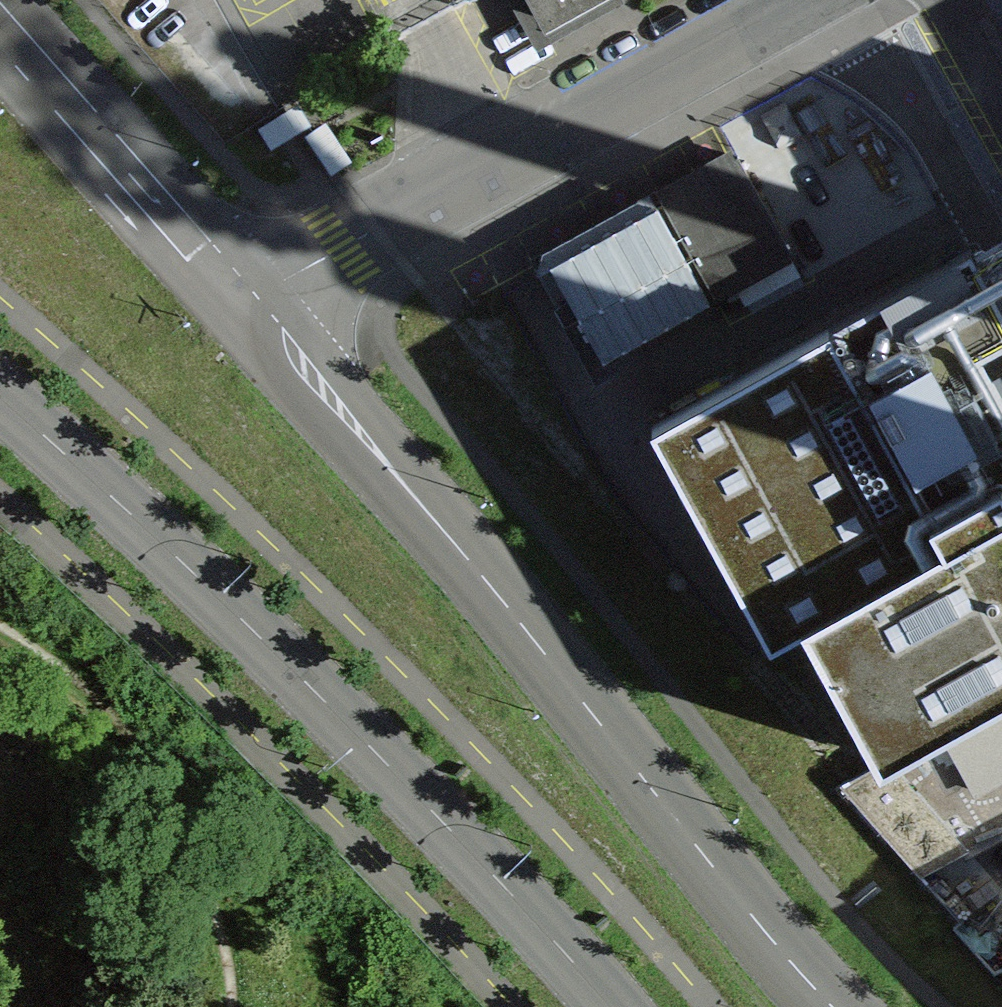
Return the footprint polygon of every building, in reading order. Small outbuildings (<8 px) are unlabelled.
[(571,249),(534,269),(569,332),(694,263),(714,298),(792,255),(738,157),(571,249)] [(870,770),(1001,698),(1001,402),(982,366),(1001,355),(1001,318),(973,265),(648,443),(769,660),(800,643),(870,770)] [(870,770),(842,786),(925,874),(1001,831),(1001,698),(870,770)]
